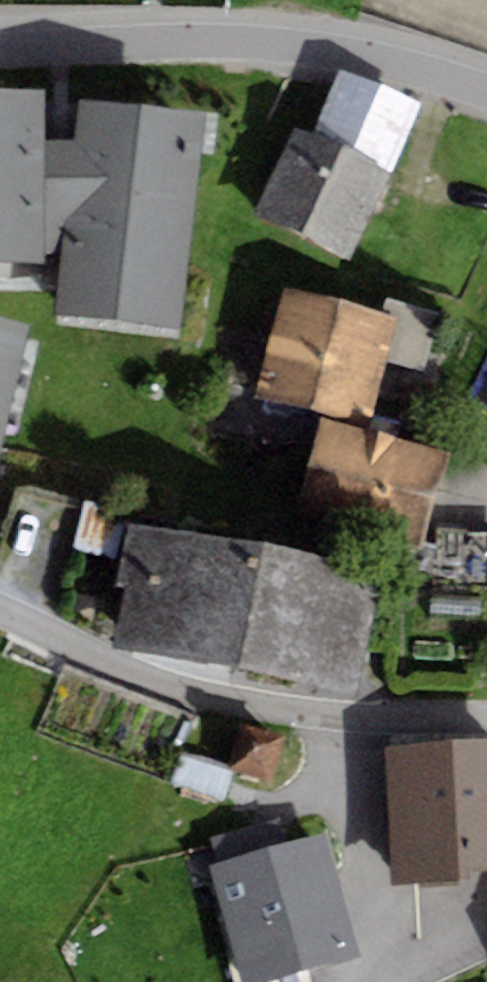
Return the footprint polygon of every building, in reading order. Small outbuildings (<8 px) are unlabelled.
[(313,134),(395,170),(424,106),(342,69),(313,134)] [(205,113),(82,99),(77,141),(43,139),(43,88),(0,89),(0,263),(44,263),(44,253),(64,252),(57,320),(180,333),(205,113)] [(296,124),(252,212),(352,261),(395,170),(313,134),(296,124)] [(396,319),(282,287),(252,393),(366,425),(396,319)] [(29,322),(0,315),(0,431),(29,322)] [(449,453),(321,418),(292,523),(420,558),(449,453)] [(55,618),(93,509),(29,487),(0,569),(0,599),(55,618)] [(116,586),(127,588),(115,646),(359,693),(379,587),(334,578),(337,562),(128,521),(116,586)] [(272,781),(282,735),(238,725),(228,771),(232,772),(272,781)] [(387,747),(394,874),(395,885),(468,880),(467,870),(486,869),(486,741),(387,747)] [(228,771),(182,756),(171,785),(222,801),(232,772),(228,771)] [(210,840),(217,863),(286,843),(279,820),(210,840)] [(243,981),(270,981),(360,956),(324,832),(286,843),(217,863),(209,866),(243,981)]
